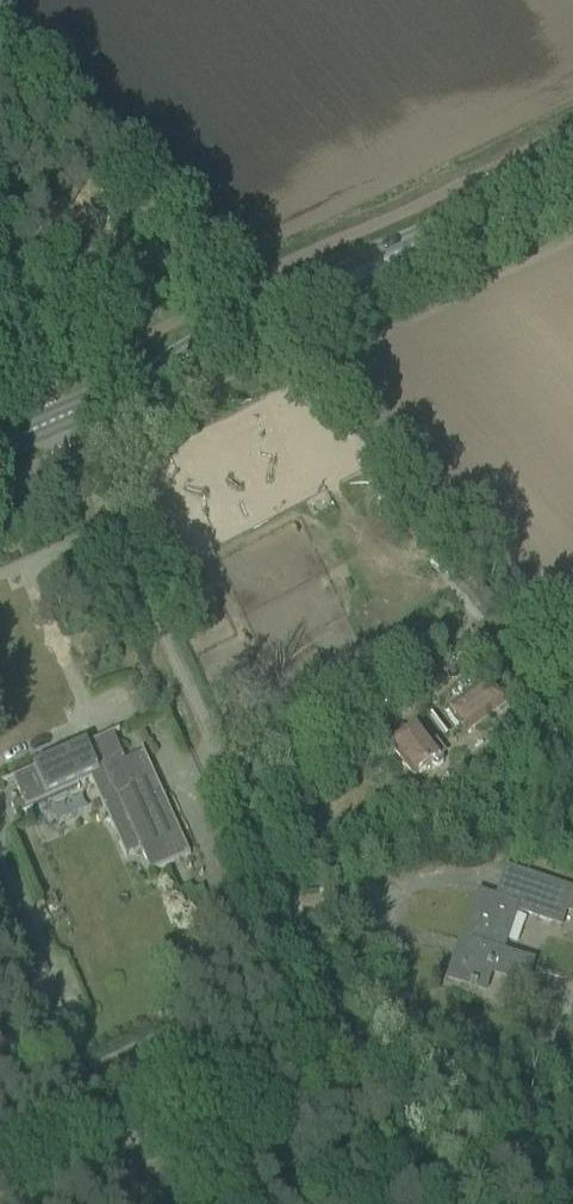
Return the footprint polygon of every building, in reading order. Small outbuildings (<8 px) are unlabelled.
[(504,708),(489,687),(485,682),(447,709),(465,735),(504,708)] [(428,748),(414,730),(391,748),(413,777),(443,754),(435,743),(428,748)] [(22,802),(11,807),(16,818),(79,789),(78,787),(91,781),(108,821),(106,822),(107,824),(109,823),(125,858),(126,858),(126,857),(140,850),(150,873),(146,875),(146,876),(189,857),(141,750),(140,751),(142,755),(125,763),(113,736),(119,733),(118,732),(12,780),(22,802)] [(494,902),(480,897),(464,944),(462,943),(450,981),(469,987),(468,990),(475,992),(476,989),(482,992),(488,974),(522,986),(529,966),(498,955),(513,913),(561,929),(566,914),(572,916),(572,891),(505,868),(494,902)]
